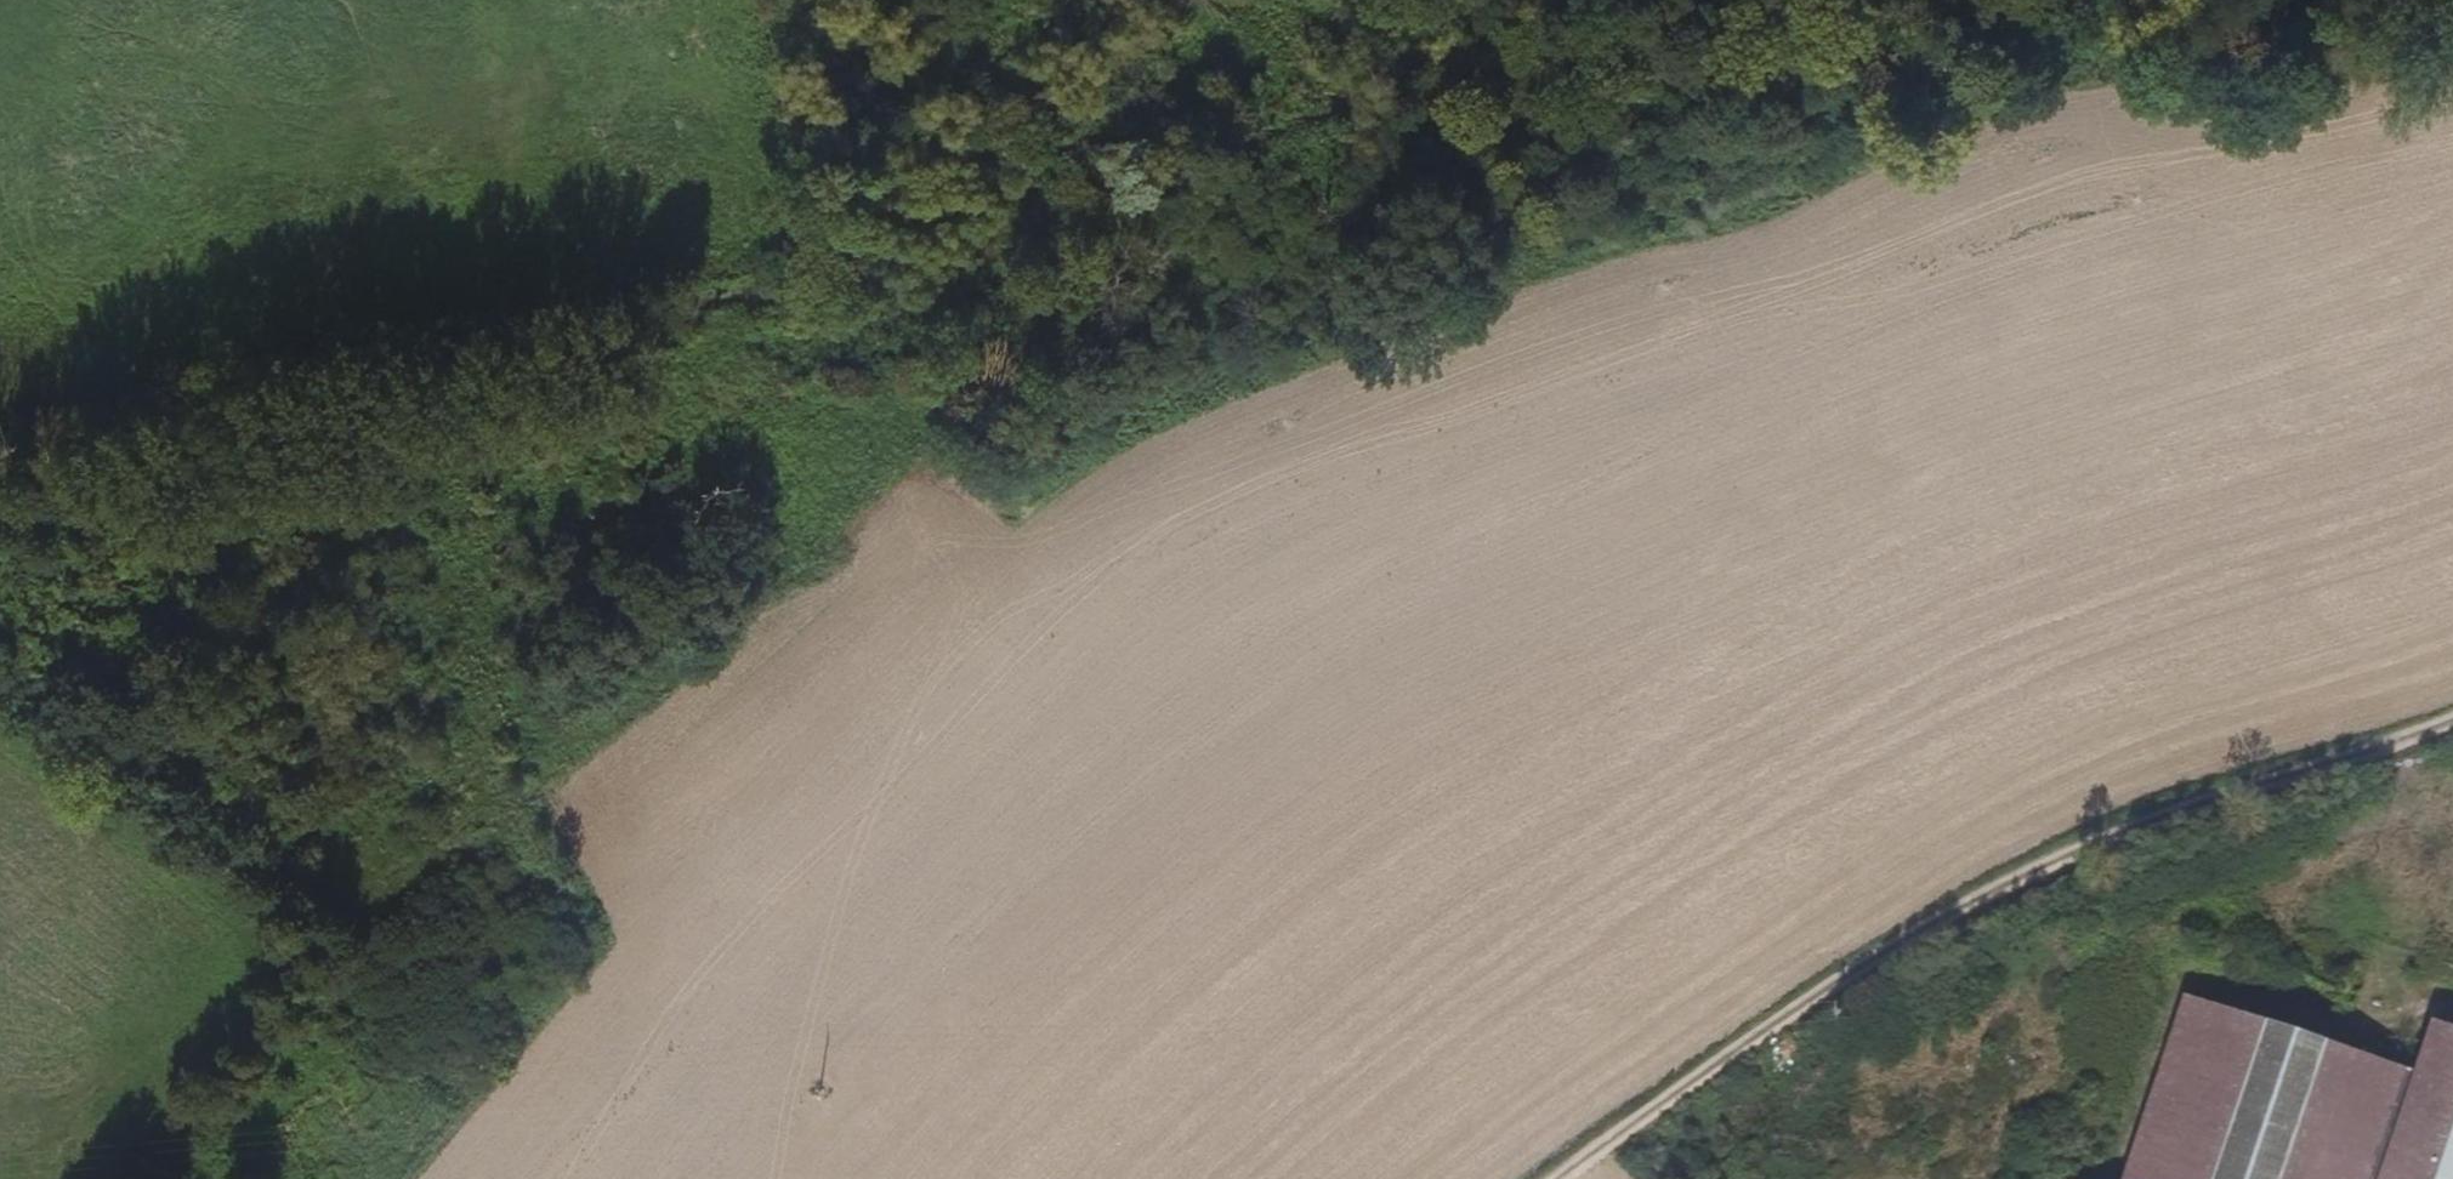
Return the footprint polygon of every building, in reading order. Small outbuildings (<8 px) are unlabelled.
[(2410,1025),(2394,1076),(2160,1008),(2111,1178),(2452,1178),(2452,1038),(2410,1025)]
